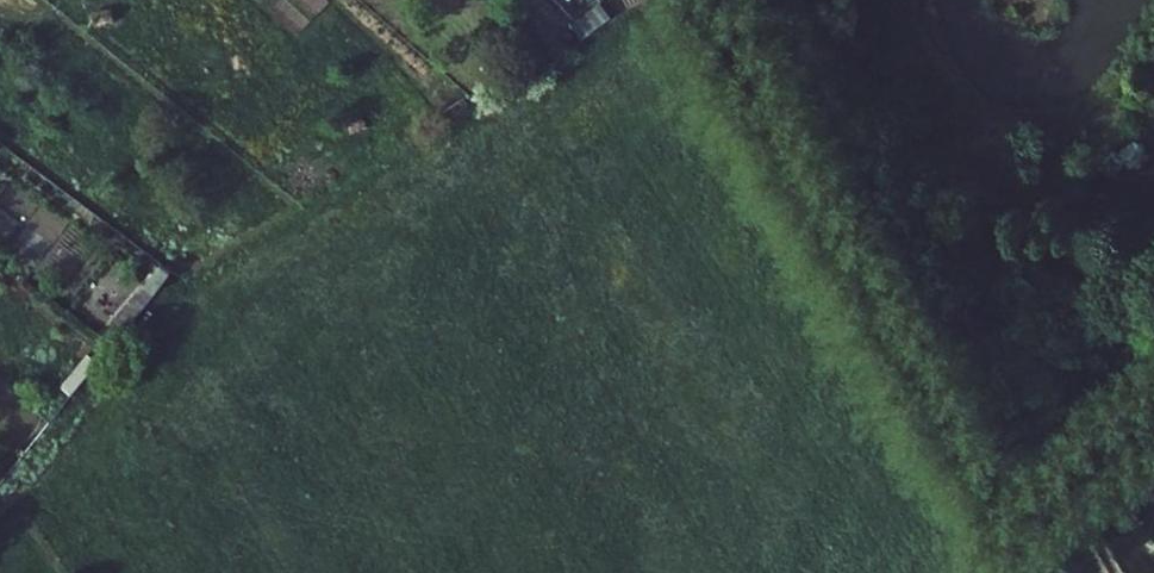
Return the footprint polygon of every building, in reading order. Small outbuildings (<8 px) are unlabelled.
[(888,564),(873,572),(893,572),(888,564)]
